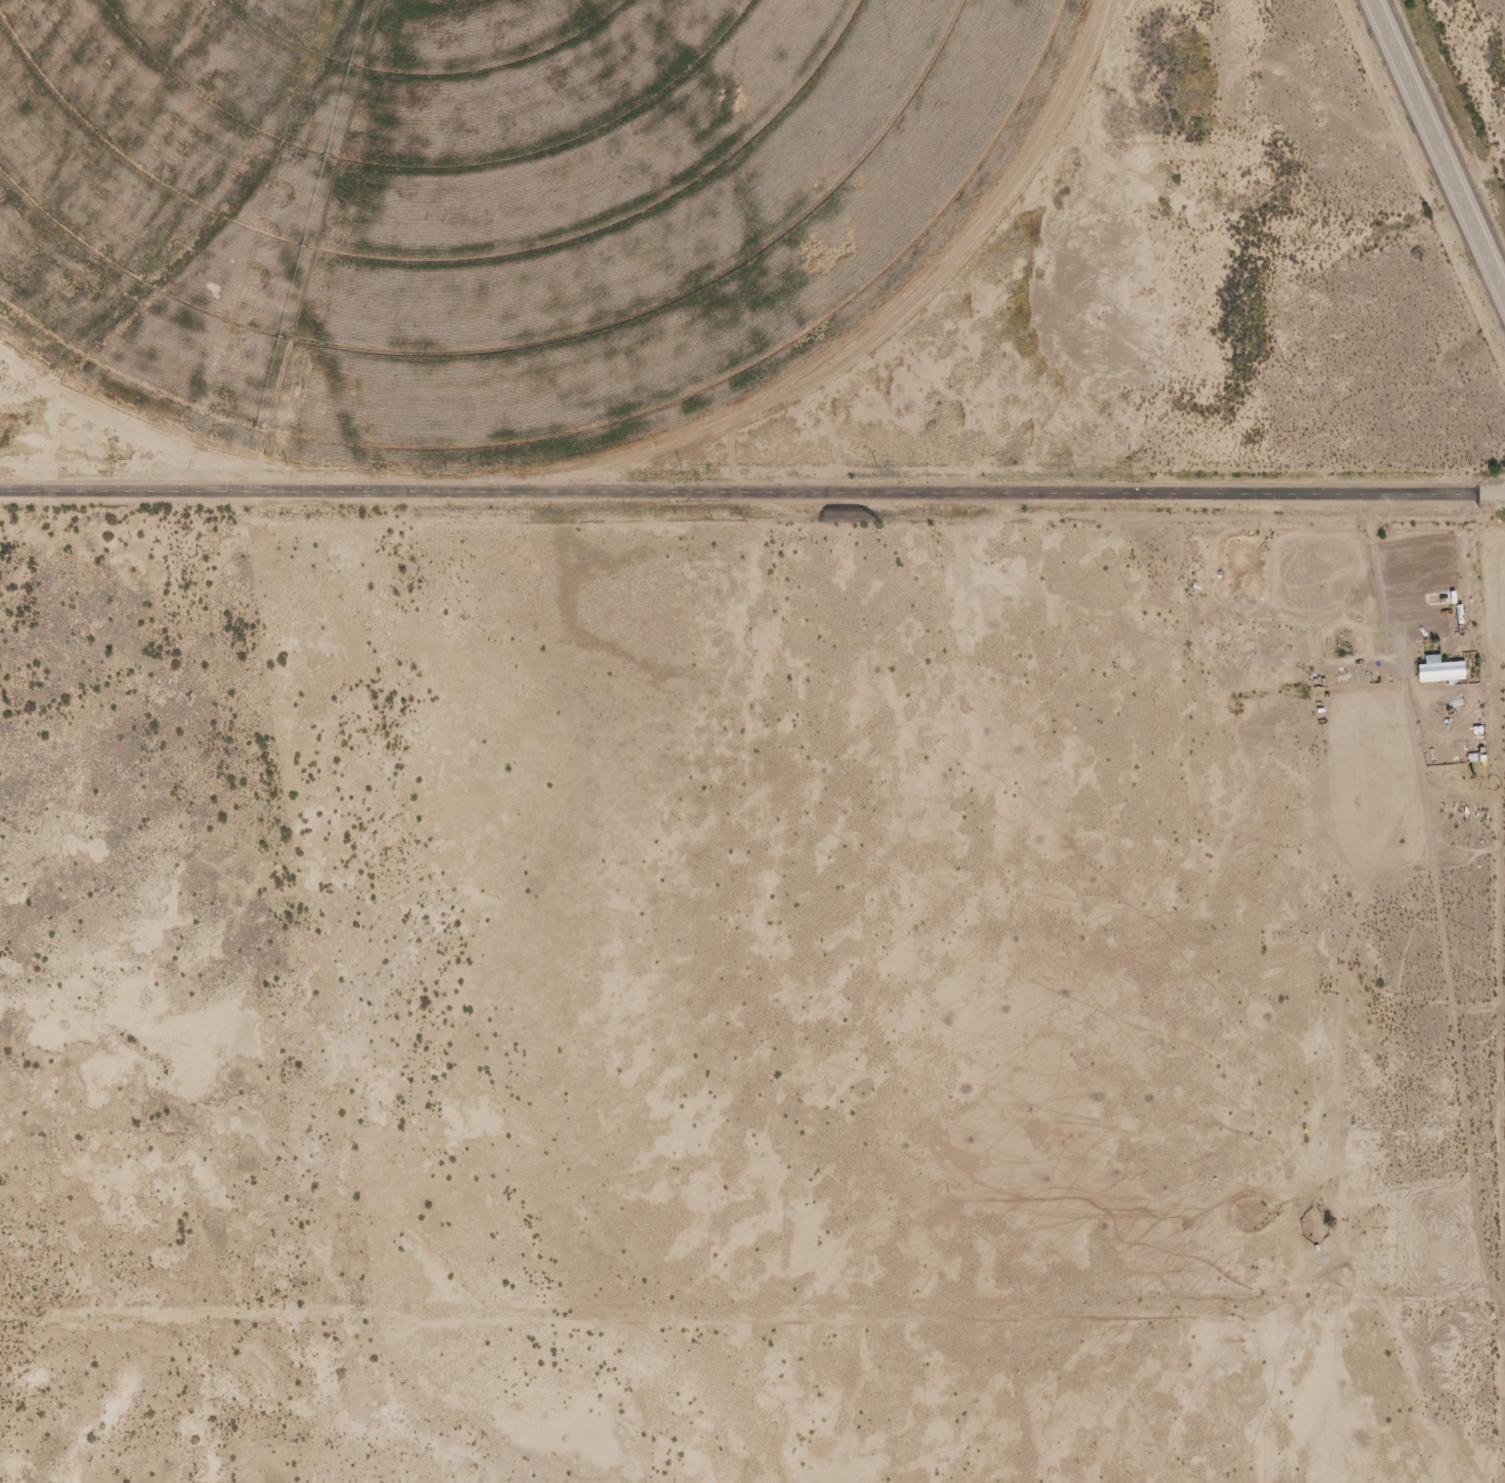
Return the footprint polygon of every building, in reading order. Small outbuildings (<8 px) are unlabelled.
[(1464,673),(1464,664),(1418,664),(1418,673),(1464,673)]
